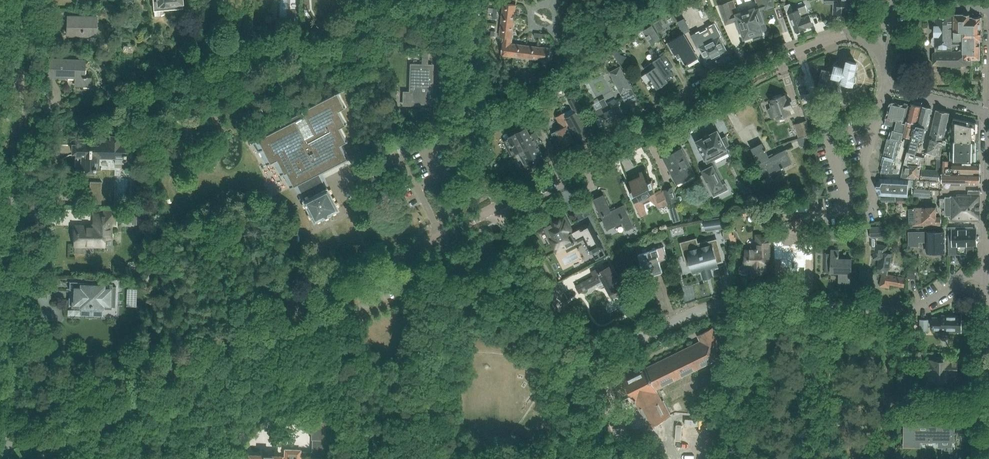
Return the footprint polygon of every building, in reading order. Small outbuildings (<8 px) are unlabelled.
[(153,10),(182,8),(182,4),(182,0),(152,0),(153,10)] [(719,5),(721,10),(720,11),(721,12),(721,11),(725,23),(724,23),(725,24),(726,24),(726,23),(732,22),(733,22),(733,20),(735,19),(739,34),(740,33),(740,32),(739,32),(738,29),(739,29),(741,28),(744,37),(743,37),(743,38),(747,36),(748,37),(749,36),(750,36),(750,37),(750,36),(751,38),(760,35),(759,33),(760,33),(761,32),(765,31),(765,30),(764,30),(764,31),(761,32),(761,31),(758,23),(761,22),(762,23),(762,22),(762,21),(762,20),(764,19),(761,9),(765,8),(765,9),(766,9),(766,8),(772,7),(773,6),(772,6),(770,0),(756,0),(758,6),(753,8),(753,7),(752,7),(752,8),(748,9),(747,9),(747,10),(741,12),(741,11),(740,11),(740,12),(737,13),(736,13),(732,1),(727,3),(719,5)] [(825,4),(833,4),(833,12),(853,13),(854,10),(855,10),(856,0),(825,0),(825,4)] [(503,3),(502,15),(515,16),(516,5),(503,3)] [(790,3),(784,5),(787,12),(789,11),(790,13),(789,13),(796,31),(812,25),(813,25),(809,15),(805,5),(797,8),(798,10),(793,12),(790,3)] [(954,14),(954,40),(953,40),(952,14),(935,15),(935,24),(933,24),(934,36),(932,38),(931,44),(935,48),(936,48),(936,52),(933,53),(933,64),(943,66),(948,66),(960,66),(968,65),(972,65),(972,59),(980,59),(981,40),(982,40),(983,17),(969,17),(969,14),(954,14)] [(502,15),(501,26),(513,27),(515,16),(502,15)] [(67,35),(97,36),(97,17),(68,16),(67,35)] [(683,34),(686,37),(692,34),(687,24),(681,27),(684,33),(683,34)] [(660,38),(652,25),(643,30),(651,44),(660,38)] [(503,37),(503,40),(512,41),(513,27),(501,26),(499,37),(503,37)] [(696,40),(699,47),(707,62),(727,51),(719,36),(716,30),(696,40)] [(687,65),(688,64),(688,63),(697,58),(686,37),(683,34),(668,42),(675,54),(679,52),(687,65)] [(501,55),(513,57),(515,44),(511,44),(512,41),(503,40),(501,55)] [(513,57),(525,58),(527,45),(515,44),(513,57)] [(525,58),(537,59),(539,47),(527,45),(525,58)] [(403,103),(408,103),(432,103),(432,65),(428,65),(428,47),(411,47),(411,53),(422,54),(421,64),(409,63),(408,92),(404,92),(403,103)] [(539,47),(537,59),(549,61),(551,48),(539,47)] [(616,51),(613,53),(613,54),(619,63),(624,64),(625,59),(620,58),(616,51)] [(673,67),(664,54),(644,68),(647,72),(646,73),(652,81),(649,83),(654,90),(674,76),(669,69),(673,67)] [(48,76),(74,77),(74,86),(91,87),(91,77),(85,77),(85,60),(49,58),(48,76)] [(817,88),(838,93),(841,81),(842,82),(851,84),(851,83),(853,84),(855,75),(854,75),(856,63),(847,61),(846,68),(835,66),(834,72),(822,69),(817,88)] [(631,88),(626,79),(619,66),(608,72),(615,85),(620,94),(631,88)] [(342,162),(349,158),(341,144),(348,140),(349,140),(348,139),(347,140),(340,127),(346,124),(348,123),(348,122),(346,122),(341,112),(340,110),(346,106),(347,106),(346,105),(345,105),(345,106),(338,93),(344,90),(344,89),(301,111),(279,122),(280,123),(281,126),(250,143),(250,144),(255,142),(259,150),(257,151),(258,152),(259,151),(266,165),(274,161),(280,174),(280,175),(283,174),(290,186),(289,187),(290,188),(294,186),(313,222),(321,218),(321,219),(331,214),(330,213),(339,209),(338,208),(324,178),(322,174),(321,172),(342,162)] [(572,108),(563,113),(565,117),(569,124),(577,139),(587,134),(585,130),(586,130),(585,128),(586,128),(585,124),(578,113),(583,111),(575,96),(573,92),(572,90),(564,94),(568,101),(572,108)] [(772,118),(776,116),(777,118),(794,112),(789,98),(786,99),(785,95),(771,100),(772,102),(771,102),(770,103),(771,107),(768,108),(768,110),(770,117),(772,118)] [(608,104),(595,110),(600,119),(596,121),(600,128),(603,126),(624,115),(619,105),(618,105),(616,100),(608,104)] [(901,142),(903,135),(906,122),(905,122),(909,106),(892,102),(890,103),(884,124),(890,125),(890,126),(891,127),(893,121),(896,122),(894,128),(893,128),(890,139),(901,142)] [(903,135),(910,137),(911,135),(913,127),(914,127),(916,126),(922,106),(911,103),(906,122),(903,135)] [(913,127),(911,135),(910,137),(904,165),(923,166),(924,158),(915,155),(915,153),(916,153),(920,138),(924,139),(931,108),(922,106),(916,126),(914,127),(913,127)] [(421,108),(421,120),(430,120),(431,108),(421,108)] [(934,155),(936,160),(936,170),(922,169),(921,180),(939,181),(940,172),(942,172),(942,160),(943,152),(940,151),(949,113),(936,110),(926,153),(934,155)] [(562,128),(552,134),(559,148),(563,146),(574,141),(567,126),(569,124),(565,117),(563,113),(556,117),(562,128)] [(953,117),(950,131),(976,132),(976,122),(953,117)] [(806,121),(797,124),(794,125),(798,137),(810,133),(806,121)] [(511,156),(518,152),(525,166),(543,157),(537,144),(540,143),(534,132),(531,134),(527,127),(508,137),(508,138),(503,141),(511,156)] [(697,141),(706,160),(708,163),(716,159),(715,158),(720,156),(720,157),(728,153),(727,149),(725,147),(729,145),(725,136),(721,138),(717,131),(697,141)] [(950,131),(950,141),(975,141),(976,132),(950,131)] [(809,134),(797,138),(800,147),(807,144),(806,139),(810,137),(809,134)] [(75,152),(75,155),(82,155),(82,169),(86,169),(86,172),(94,172),(94,170),(99,170),(100,159),(126,160),(126,154),(130,154),(130,146),(128,146),(128,142),(123,142),(123,139),(119,139),(119,136),(111,136),(111,139),(107,138),(107,140),(75,139),(75,145),(73,144),(73,152),(75,152)] [(896,163),(901,142),(890,139),(887,138),(883,156),(885,156),(881,173),(893,173),(894,168),(896,163)] [(950,141),(950,150),(975,151),(975,141),(950,141)] [(762,143),(752,148),(760,163),(753,167),(759,180),(767,177),(763,170),(767,168),(769,172),(776,168),(778,171),(788,166),(792,163),(790,160),(785,150),(774,155),(769,158),(768,155),(762,143)] [(663,158),(677,185),(695,175),(681,149),(663,158)] [(952,160),(975,160),(975,151),(950,150),(950,158),(952,160)] [(943,160),(942,160),(942,172),(979,173),(979,163),(952,162),(952,163),(949,163),(950,160),(948,160),(943,160)] [(725,183),(723,185),(712,165),(701,171),(701,170),(700,171),(706,182),(714,197),(728,189),(725,183)] [(923,166),(904,165),(900,178),(914,179),(914,180),(879,178),(878,181),(876,184),(875,186),(876,187),(877,191),(878,195),(887,196),(908,197),(908,186),(913,187),(913,188),(914,187),(942,188),(942,182),(978,183),(979,173),(942,172),(940,172),(939,181),(921,180),(922,169),(923,166)] [(490,175),(498,172),(495,167),(488,171),(490,175)] [(640,177),(630,183),(632,190),(630,191),(639,214),(640,214),(640,216),(646,212),(644,204),(652,200),(658,206),(665,204),(665,205),(668,204),(663,191),(656,194),(652,180),(650,181),(647,174),(647,171),(639,175),(640,177)] [(131,182),(131,200),(133,200),(136,200),(136,198),(139,198),(139,182),(131,182)] [(672,186),(662,189),(663,191),(668,204),(677,200),(672,186)] [(914,196),(930,197),(930,190),(914,189),(914,196)] [(951,197),(945,197),(945,199),(945,208),(945,216),(950,216),(951,221),(979,221),(978,191),(968,191),(968,194),(957,194),(957,196),(951,196),(951,197)] [(624,204),(616,208),(615,207),(611,209),(604,194),(593,199),(601,216),(607,230),(623,223),(626,230),(634,227),(624,204)] [(769,217),(769,207),(761,208),(762,218),(769,217)] [(941,226),(941,217),(936,217),(936,207),(912,208),(908,209),(908,224),(913,224),(913,226),(923,226),(923,227),(928,227),(928,226),(941,226)] [(75,245),(104,246),(104,237),(111,238),(111,224),(115,224),(115,211),(104,211),(104,215),(94,215),(94,226),(75,226),(75,245)] [(679,214),(672,216),(674,222),(680,220),(679,214)] [(547,229),(546,230),(557,251),(584,238),(591,252),(597,250),(601,258),(606,255),(589,222),(572,232),(564,217),(547,226),(548,227),(547,228),(547,229)] [(724,218),(705,220),(706,230),(725,228),(724,218)] [(887,226),(871,227),(871,236),(876,236),(887,235),(887,226)] [(968,245),(969,245),(970,246),(971,246),(972,246),(972,245),(973,245),(976,245),(976,242),(975,242),(975,232),(976,232),(976,229),(973,229),(973,227),(948,227),(948,231),(948,255),(949,255),(949,254),(968,254),(968,245)] [(836,236),(835,229),(814,230),(815,237),(836,236)] [(908,232),(909,246),(919,246),(918,242),(926,242),(927,252),(945,252),(944,231),(908,232)] [(755,250),(746,250),(746,266),(750,266),(750,272),(766,272),(766,251),(769,251),(769,236),(765,236),(765,237),(761,237),(761,236),(757,236),(757,249),(755,249),(755,250)] [(876,236),(871,236),(872,248),(875,249),(873,259),(879,260),(877,268),(876,273),(882,274),(880,286),(889,288),(890,284),(904,287),(906,278),(888,275),(889,270),(891,261),(892,254),(888,253),(887,252),(888,246),(877,244),(876,236)] [(706,241),(697,244),(697,245),(687,248),(694,273),(701,271),(703,277),(712,275),(711,269),(718,267),(716,263),(722,261),(716,240),(706,242),(706,241)] [(798,267),(805,267),(806,246),(795,245),(793,245),(782,245),(781,267),(788,267),(788,273),(798,273),(798,267)] [(664,247),(638,255),(643,270),(651,267),(654,275),(662,272),(659,261),(668,259),(664,247)] [(839,249),(832,249),(831,273),(839,273),(839,282),(851,283),(852,258),(839,258),(839,249)] [(594,276),(576,286),(580,292),(596,284),(601,281),(603,280),(606,285),(611,294),(621,289),(623,288),(610,266),(609,266),(608,263),(592,272),(594,276)] [(72,308),(112,309),(112,307),(115,307),(116,287),(112,286),(113,284),(73,283),(72,308)] [(932,319),(932,331),(941,331),(941,333),(956,333),(956,331),(962,331),(962,327),(965,327),(965,319),(962,319),(962,315),(954,315),(942,315),(932,314),(932,319)] [(919,331),(932,331),(932,319),(919,319),(919,331)] [(671,415),(670,415),(664,401),(662,401),(657,390),(726,355),(713,328),(698,336),(700,341),(637,372),(637,373),(624,379),(634,399),(635,399),(648,426),(671,415)] [(951,358),(937,357),(937,360),(929,360),(929,366),(927,366),(927,375),(929,375),(929,381),(941,381),(941,375),(951,375),(951,374),(957,374),(957,363),(951,363),(951,358)] [(905,416),(905,445),(919,446),(919,440),(940,440),(940,446),(941,446),(951,446),(951,440),(953,440),(953,420),(925,420),(925,416),(924,416),(913,416),(905,416)] [(312,422),(311,440),(312,440),(324,440),(325,440),(325,422),(312,422)] [(300,450),(284,449),(284,457),(281,457),(281,456),(273,456),(263,456),(249,455),(249,458),(300,458),(300,450)]
